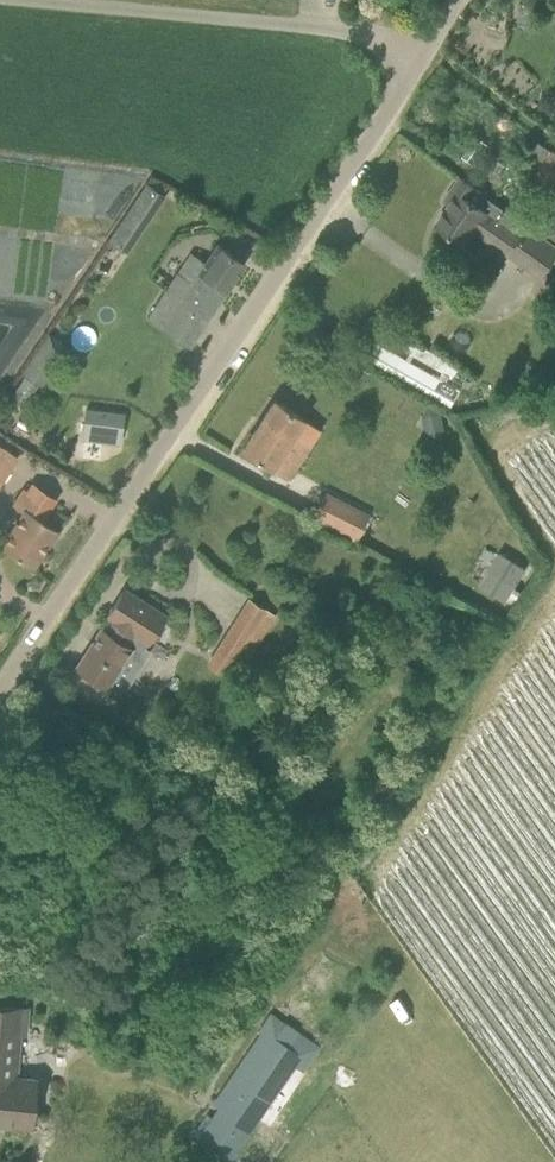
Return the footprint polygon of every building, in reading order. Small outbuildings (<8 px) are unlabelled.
[(552,149),(533,176),(554,192),(554,151),(552,149)] [(459,191),(438,222),(466,242),(475,229),(505,250),(517,232),(487,211),(488,210),(477,202),(483,192),(462,177),(454,188),(459,191)] [(148,185),(112,240),(127,250),(163,195),(148,185)] [(515,243),(552,268),(554,265),(554,239),(531,222),(515,243)] [(149,317),(190,344),(191,345),(245,263),(217,244),(204,263),(191,254),(149,317)] [(43,387),(52,374),(30,360),(22,373),(43,387)] [(272,467),(293,434),(303,418),(274,400),(243,448),(272,467)] [(444,424),(439,409),(423,414),(427,429),(444,424)] [(88,435),(116,439),(119,416),(91,411),(88,435)] [(19,456),(0,444),(0,485),(19,456)] [(26,511),(3,545),(32,564),(56,529),(41,520),(50,507),(24,490),(15,503),(26,511)] [(371,515),(327,492),(313,519),(358,542),(371,515)] [(506,602),(529,567),(501,548),(478,583),(506,602)] [(150,645),(167,618),(124,590),(109,614),(117,619),(108,633),(102,629),(78,666),(109,686),(132,649),(127,646),(134,634),(150,645)] [(227,676),(251,636),(234,626),(226,639),(230,642),(214,668),(227,676)] [(10,1112),(9,1122),(31,1123),(35,1078),(16,1077),(19,1032),(25,1034),(27,1009),(0,1007),(0,1111),(10,1112)] [(229,1159),(286,1076),(294,1063),(304,1069),(319,1047),(274,1017),(215,1104),(221,1108),(200,1139),(229,1159)]
